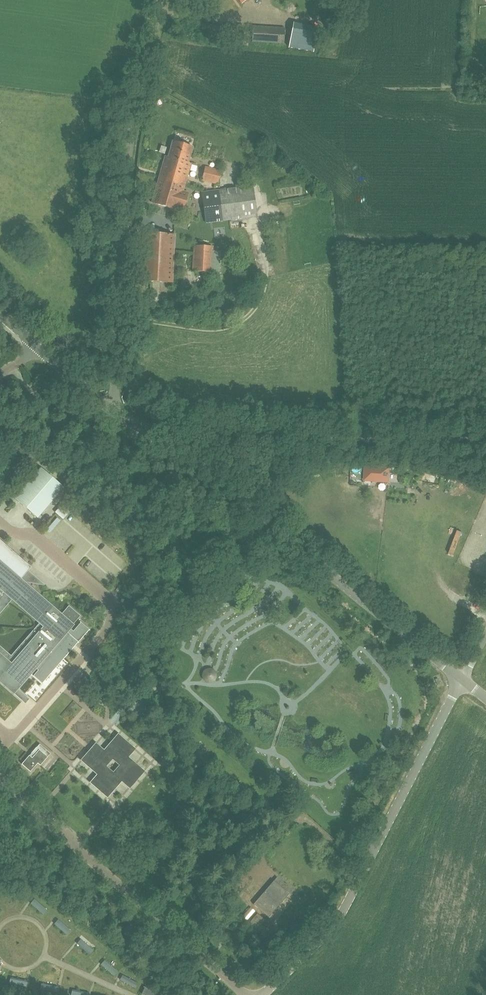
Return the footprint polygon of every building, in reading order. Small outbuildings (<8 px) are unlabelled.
[(199,27),(202,27),(201,32),(220,36),(221,25),(199,22),(199,27)] [(253,26),(253,43),(285,44),(285,28),(253,26)] [(248,46),(249,32),(232,31),(231,44),(248,46)] [(158,178),(185,185),(191,163),(188,162),(193,146),(172,140),(168,156),(165,155),(158,178)] [(205,167),(202,181),(218,185),(221,170),(205,167)] [(158,178),(151,202),(183,211),(189,191),(184,190),(185,185),(158,178)] [(253,185),(218,190),(222,222),(257,217),(253,185)] [(222,222),(218,190),(202,192),(206,224),(222,222)] [(175,235),(143,233),(141,281),(173,283),(175,235)] [(194,245),(193,272),(212,272),(213,246),(194,245)] [(365,466),(364,480),(388,482),(389,468),(365,466)] [(64,487),(41,467),(15,498),(38,518),(64,487)] [(0,682),(1,682),(13,693),(23,701),(18,696),(22,692),(18,690),(30,677),(31,675),(43,685),(52,674),(56,669),(74,649),(77,645),(79,643),(90,630),(81,622),(73,631),(70,628),(81,616),(69,606),(61,615),(49,604),(47,606),(46,606),(42,602),(19,582),(20,581),(29,570),(31,568),(32,567),(19,556),(13,562),(6,555),(11,549),(7,546),(1,540),(0,540),(0,613),(11,601),(39,625),(31,634),(10,658),(0,650),(0,681),(0,682)] [(217,678),(217,676),(216,673),(215,671),(214,670),(211,669),(209,669),(207,669),(205,671),(203,673),(202,675),(202,678),(203,680),(205,682),(207,683),(210,684),(212,683),(214,682),(216,680),(217,678)] [(104,749),(96,742),(80,760),(97,774),(90,783),(108,798),(122,782),(130,788),(145,771),(129,757),(136,749),(118,733),(104,749)] [(50,752),(40,743),(22,763),(30,770),(38,762),(40,764),(50,752)] [(240,895),(257,877),(251,872),(235,890),(240,895)] [(257,900),(253,904),(268,917),(280,903),(289,894),(274,881),(268,887),(257,900)] [(49,912),(34,899),(29,905),(44,917),(49,912)] [(243,917),(248,920),(255,913),(250,909),(243,917)] [(74,931),(59,919),(54,925),(70,937),(74,931)] [(95,950),(83,939),(78,946),(90,956),(95,950)] [(121,971),(108,959),(102,966),(115,978),(121,971)] [(33,983),(8,978),(6,984),(32,989),(33,983)] [(40,984),(39,991),(61,994),(62,994),(63,988),(40,984)]
